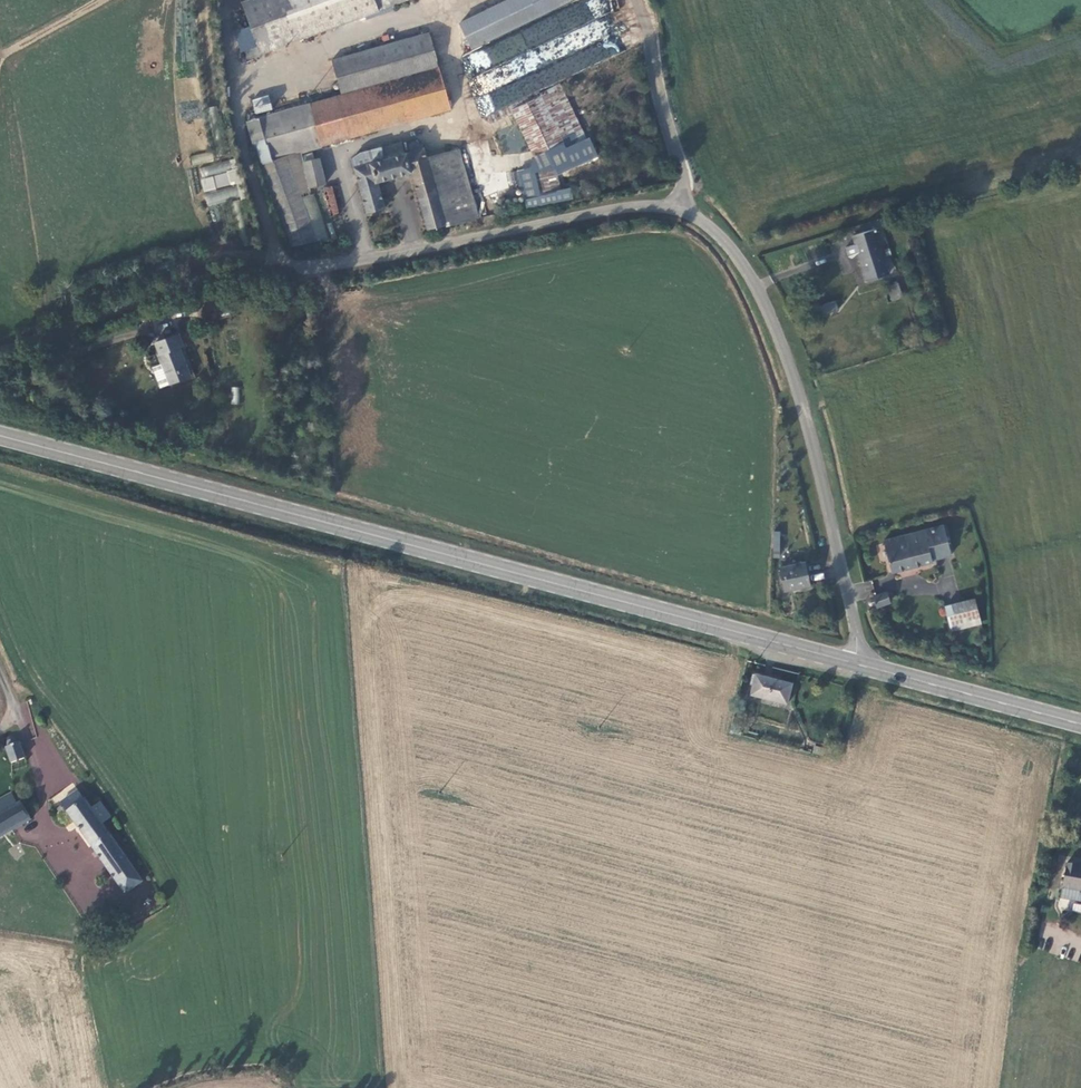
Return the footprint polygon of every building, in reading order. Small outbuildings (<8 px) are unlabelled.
[(379,10),(375,0),(247,0),(242,2),(261,53),(379,10)] [(406,0),(375,0),(379,10),(406,0)] [(570,0),(508,0),(460,24),(471,48),(570,0)] [(332,59),(342,94),(363,88),(439,66),(429,32),(332,59)] [(376,131),(452,109),(439,66),(363,88),(376,131)] [(580,145),(588,141),(560,83),(540,93),(563,144),(566,148),(579,142),(580,145)] [(271,161),(376,131),(363,88),(342,94),(258,118),(268,151),(271,161)] [(535,157),(563,144),(539,92),(488,115),(491,123),(513,113),(535,157)] [(269,95),(251,99),(254,114),(272,110),(269,95)] [(268,151),(258,118),(247,121),(257,154),(268,151)] [(478,218),(460,149),(426,157),(424,148),(419,149),(419,147),(419,145),(418,144),(416,142),(413,142),(412,143),(411,144),(410,147),(410,148),(411,150),(412,151),(405,153),(402,141),(360,153),(352,159),(368,212),(385,208),(377,181),(412,172),(418,193),(423,208),(425,215),(416,217),(420,231),(478,218)] [(212,152),(191,156),(193,165),(214,161),(212,152)] [(326,183),(320,158),(304,162),(310,187),(326,183)] [(197,169),(208,206),(241,196),(230,159),(197,169)] [(561,191),(555,168),(554,168),(553,164),(546,164),(533,167),(539,196),(561,191)] [(323,188),(333,224),(334,224),(341,222),(332,186),(323,188)] [(412,211),(423,208),(418,193),(408,196),(412,211)] [(349,228),(347,221),(341,222),(334,224),(336,232),(349,228)] [(330,239),(336,237),(331,223),(325,225),(330,239)] [(870,281),(889,274),(875,237),(881,234),(878,228),(853,236),(870,281)] [(891,285),(895,300),(903,297),(898,283),(891,285)] [(822,305),(825,314),(838,310),(835,301),(822,305)] [(171,341),(156,342),(160,354),(158,355),(161,363),(169,384),(190,376),(182,350),(183,346),(171,341)] [(161,387),(169,384),(161,363),(153,367),(161,387)] [(239,404),(240,387),(232,386),(230,404),(239,404)] [(932,560),(952,555),(944,525),(884,541),(892,572),(933,561),(932,560)] [(785,591),(810,585),(805,562),(797,564),(796,561),(792,562),(793,565),(780,567),(785,591)] [(877,607),(890,603),(886,592),(873,596),(877,607)] [(952,631),(981,624),(975,598),(946,606),(952,631)] [(757,687),(759,677),(752,675),(750,685),(753,686),(757,687)] [(787,705),(792,685),(759,677),(757,687),(753,686),(751,696),(787,705)] [(12,763),(25,758),(19,742),(16,743),(16,741),(16,738),(14,737),(12,736),(9,736),(7,738),(6,740),(6,742),(7,745),(9,746),(6,747),(12,763)] [(813,753),(824,756),(825,749),(815,746),(813,753)] [(125,893),(142,881),(101,824),(110,817),(100,802),(91,809),(78,791),(61,803),(125,893)] [(31,819),(21,803),(18,804),(12,793),(0,800),(0,838),(31,819)] [(1062,888),(1080,891),(1080,869),(1077,869),(1077,865),(1067,863),(1062,888)] [(1080,902),(1080,891),(1062,888),(1060,899),(1080,902)] [(114,917),(117,926),(128,922),(125,912),(114,917)]
